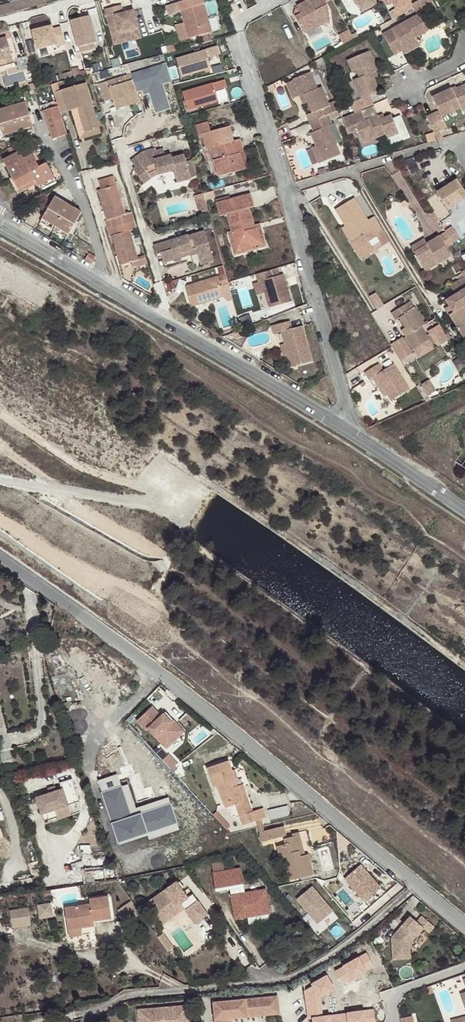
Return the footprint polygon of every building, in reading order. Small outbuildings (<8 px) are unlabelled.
[(46,0),(16,0),(0,5),(0,17),(47,3),(46,0)] [(181,41),(212,33),(203,0),(192,0),(167,7),(170,19),(182,15),(185,24),(177,27),(181,41)] [(324,0),(306,0),(296,5),(299,11),(301,13),(295,17),(302,30),(316,22),(328,20),(326,4),(324,0)] [(355,5),(357,4),(361,12),(376,4),(373,0),(352,0),(355,5)] [(413,3),(412,0),(386,0),(394,18),(432,1),(432,0),(419,0),(413,3)] [(124,5),(107,9),(110,17),(114,16),(120,40),(132,37),(132,35),(142,33),(136,10),(126,13),(124,5)] [(419,13),(382,34),(393,55),(403,49),(405,52),(419,45),(415,37),(428,30),(419,13)] [(99,42),(92,16),(74,20),(81,47),(96,43),(99,42)] [(120,40),(114,16),(110,17),(117,45),(143,38),(142,33),(132,35),(132,37),(120,40)] [(214,30),(220,28),(216,16),(210,18),(214,30)] [(59,46),(68,44),(63,27),(55,29),(54,26),(35,31),(40,49),(59,44),(59,46)] [(341,33),(343,42),(354,39),(352,30),(341,33)] [(16,56),(11,38),(9,31),(0,34),(0,61),(16,56)] [(98,48),(96,43),(81,47),(78,47),(79,53),(98,48)] [(219,47),(176,59),(181,77),(212,69),(209,57),(221,54),(219,47)] [(363,109),(374,105),(370,95),(379,91),(374,80),(371,72),(376,70),(377,70),(369,50),(346,60),(351,71),(356,69),(359,77),(353,79),(361,98),(350,103),(354,113),(361,110),(363,109)] [(0,61),(0,69),(18,63),(16,56),(0,61)] [(164,65),(132,74),(137,92),(143,90),(145,94),(150,93),(155,106),(169,102),(163,84),(169,82),(164,65)] [(325,96),(321,84),(317,86),(310,70),(291,77),(298,95),(304,92),(307,100),(311,110),(306,112),(309,120),(328,112),(324,105),(327,104),(325,96)] [(137,92),(132,74),(101,84),(106,101),(114,99),(117,109),(140,101),(137,92)] [(224,81),(181,93),(186,111),(217,103),(214,91),(226,88),(224,81)] [(84,83),(52,93),(55,103),(56,106),(59,115),(70,112),(77,110),(83,133),(97,129),(84,83)] [(425,117),(433,133),(438,131),(446,126),(441,115),(459,107),(464,104),(464,83),(451,90),(450,87),(430,97),(438,111),(425,117)] [(321,84),(325,96),(327,104),(330,103),(321,84)] [(301,102),(307,100),(304,92),(298,95),(301,102)] [(4,135),(33,126),(26,103),(0,111),(0,121),(4,135)] [(56,106),(55,103),(53,103),(55,109),(43,113),(51,141),(66,137),(63,128),(59,115),(56,106)] [(329,112),(331,116),(340,112),(339,108),(329,112)] [(99,135),(97,129),(83,133),(77,110),(70,112),(79,141),(99,135)] [(344,125),(347,133),(357,129),(363,143),(385,134),(387,138),(399,132),(392,114),(384,117),(380,119),(378,116),(378,115),(366,120),(361,110),(354,113),(342,118),(344,125)] [(331,122),(328,112),(309,120),(313,130),(310,131),(322,159),(339,152),(335,142),(341,139),(334,121),(331,122)] [(237,153),(234,141),(232,142),(227,126),(208,131),(205,122),(192,125),(197,138),(199,137),(203,150),(208,148),(211,160),(215,159),(220,176),(245,170),(240,152),(237,153)] [(33,126),(4,135),(5,138),(34,130),(33,126)] [(437,140),(442,139),(438,131),(433,133),(437,140)] [(427,143),(437,140),(433,133),(425,135),(427,143)] [(241,139),(234,141),(237,153),(240,152),(245,170),(249,168),(241,139)] [(138,156),(135,159),(139,167),(137,168),(135,170),(145,185),(154,178),(150,169),(156,165),(159,175),(172,171),(175,170),(179,183),(192,179),(186,155),(174,159),(173,154),(167,156),(159,158),(157,151),(156,148),(144,152),(138,156)] [(165,148),(157,151),(159,158),(167,156),(165,148)] [(12,149),(8,150),(11,156),(4,160),(18,188),(34,180),(36,184),(38,187),(54,178),(47,163),(38,167),(32,155),(23,159),(20,152),(15,155),(12,149)] [(150,169),(154,178),(159,175),(156,165),(150,169)] [(56,182),(54,178),(38,187),(39,191),(56,182)] [(464,197),(464,191),(457,179),(437,192),(447,208),(464,197)] [(34,180),(18,188),(20,193),(36,184),(34,180)] [(137,227),(133,212),(123,215),(115,187),(100,191),(105,206),(100,206),(105,221),(109,220),(114,235),(110,236),(116,257),(120,255),(124,265),(137,260),(127,231),(137,228),(137,227)] [(105,206),(100,191),(96,192),(100,206),(105,206)] [(221,191),(205,195),(207,202),(223,197),(221,191)] [(227,213),(232,231),(238,250),(262,242),(257,224),(255,225),(250,207),(255,206),(251,194),(217,204),(220,215),(227,213)] [(56,197),(43,218),(68,234),(81,212),(56,197)] [(383,232),(374,216),(367,220),(354,198),(334,209),(344,226),(353,241),(349,243),(359,259),(373,251),(367,241),(363,235),(372,230),(375,237),(383,232)] [(68,234),(43,218),(40,222),(66,238),(68,234)] [(238,250),(232,231),(228,232),(235,256),(268,246),(261,223),(257,224),(262,242),(238,250)] [(349,243),(353,241),(344,226),(340,228),(349,243)] [(363,235),(367,241),(375,237),(372,230),(363,235)] [(446,231),(438,236),(445,248),(454,243),(446,231)] [(165,262),(175,259),(174,255),(198,248),(199,252),(202,265),(216,261),(207,232),(192,236),(192,234),(156,245),(159,255),(163,253),(165,262)] [(438,236),(426,244),(426,245),(412,253),(424,272),(450,256),(445,248),(438,236)] [(426,245),(426,244),(423,239),(408,248),(412,253),(426,245)] [(174,255),(175,259),(199,252),(198,248),(174,255)] [(275,265),(256,271),(258,278),(262,278),(269,304),(291,298),(283,271),(278,272),(275,265)] [(227,275),(219,277),(226,299),(229,300),(233,299),(228,279),(227,275)] [(450,285),(455,294),(445,300),(450,306),(454,313),(449,316),(463,337),(464,335),(464,309),(464,307),(464,276),(450,285)] [(219,277),(187,287),(193,308),(226,299),(219,277)] [(410,352),(412,350),(429,341),(432,347),(435,345),(436,347),(444,342),(435,327),(427,332),(428,335),(426,336),(420,327),(424,324),(414,308),(410,311),(405,303),(389,313),(394,321),(398,318),(403,327),(407,334),(404,336),(405,339),(403,341),(401,338),(394,342),(403,358),(411,354),(410,352)] [(445,309),(449,316),(454,313),(450,306),(445,309)] [(277,330),(280,343),(284,357),(286,366),(308,361),(299,325),(288,328),(285,320),(268,324),(270,333),(277,330)] [(435,327),(444,342),(447,341),(438,325),(435,327)] [(243,331),(241,326),(231,330),(233,335),(243,331)] [(417,359),(433,349),(432,347),(429,341),(412,350),(417,359)] [(284,357),(280,343),(276,344),(279,358),(284,357)] [(367,378),(371,376),(374,374),(387,394),(390,400),(408,389),(393,363),(381,370),(377,363),(363,371),(367,378)] [(374,374),(371,376),(383,396),(387,394),(374,374)] [(431,380),(424,383),(429,394),(436,391),(431,380)] [(186,728),(159,700),(136,722),(164,749),(186,728)] [(164,760),(172,768),(178,762),(170,754),(164,760)] [(228,758),(206,765),(212,785),(217,784),(222,803),(228,801),(229,804),(234,802),(238,814),(236,815),(239,824),(262,817),(259,807),(247,811),(245,804),(242,805),(235,784),(231,785),(230,781),(234,779),(228,758)] [(124,768),(95,777),(120,847),(181,828),(169,791),(136,803),(124,768)] [(68,805),(80,801),(73,778),(60,782),(62,789),(57,791),(49,793),(36,797),(42,813),(55,809),(68,805)] [(235,784),(242,805),(245,804),(246,804),(239,782),(236,784),(235,784)] [(71,814),(68,805),(55,809),(58,819),(71,814)] [(281,834),(279,824),(255,830),(257,840),(281,834)] [(283,833),(284,836),(290,835),(294,852),(298,852),(292,831),(283,833)] [(290,835),(284,836),(280,837),(281,842),(276,843),(279,853),(282,852),(289,879),(309,874),(303,850),(298,852),(294,852),(290,835)] [(365,864),(344,878),(363,904),(382,891),(365,864)] [(241,895),(237,870),(209,875),(212,894),(226,891),(232,921),(266,915),(262,891),(241,895)] [(175,882),(145,904),(157,920),(179,903),(183,908),(194,923),(207,914),(192,894),(187,898),(175,882)] [(336,912),(312,885),(296,901),(319,926),(336,912)] [(111,918),(108,896),(89,899),(90,904),(64,907),(68,929),(94,926),(93,920),(111,918)] [(53,902),(38,903),(40,918),(55,916),(53,902)] [(161,925),(183,908),(179,903),(157,920),(161,925)] [(13,927),(33,924),(29,906),(10,910),(13,927)] [(416,922),(409,916),(391,938),(392,960),(410,959),(409,944),(422,929),(428,933),(433,927),(421,916),(416,922)] [(358,958),(335,971),(342,984),(365,971),(358,958)] [(327,976),(312,984),(313,986),(304,991),(309,1019),(313,1018),(314,1021),(330,1021),(330,1016),(322,1017),(320,997),(335,989),(327,976)] [(215,1010),(216,1021),(231,1021),(235,1017),(279,1013),(278,997),(242,1000),(242,1004),(237,1004),(237,1000),(226,1001),(226,1009),(215,1010)] [(226,1001),(214,1002),(215,1010),(226,1009),(226,1001)] [(164,1004),(165,1021),(186,1021),(184,1003),(164,1004)] [(141,1006),(142,1021),(165,1021),(164,1004),(141,1006)] [(339,1015),(340,1021),(366,1021),(364,1011),(339,1015)]
